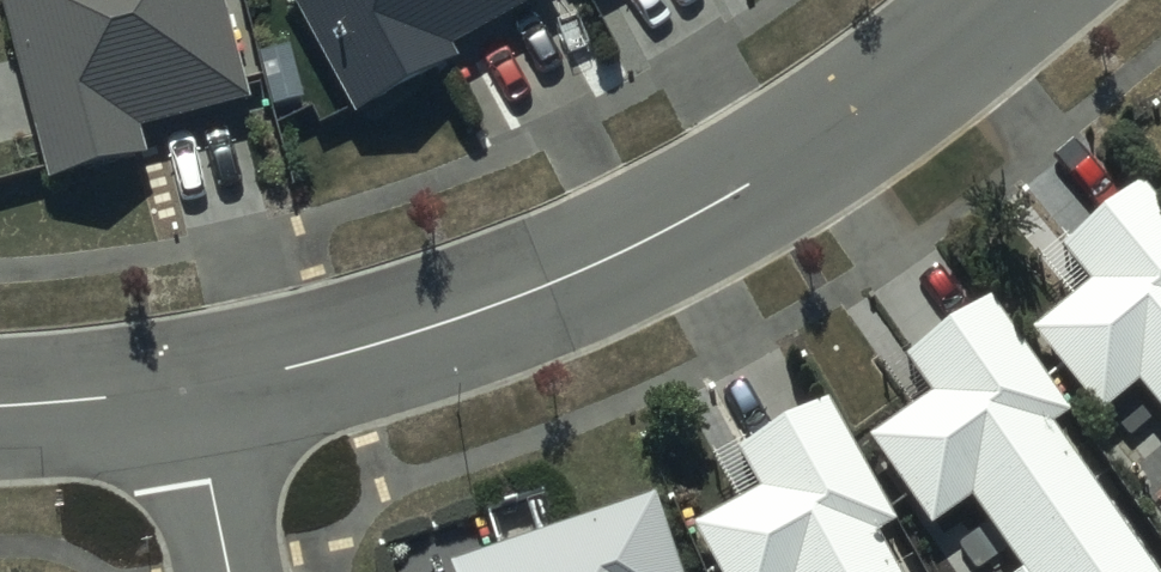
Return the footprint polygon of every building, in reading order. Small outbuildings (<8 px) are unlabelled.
[(223,0),(0,0),(0,8),(48,180),(144,154),(136,124),(248,93),(223,0)] [(358,115),(457,60),(447,42),(524,0),(295,0),(358,115)] [(1058,251),(1088,286),(1029,334),(1097,415),(1135,384),(1160,415),(1160,211),(1139,184),(1058,251)] [(902,361),(928,399),(866,442),(927,528),(967,500),(1018,571),(1150,571),(1053,434),(1072,421),(988,301),(902,361)] [(739,448),(761,488),(694,525),(720,571),(899,571),(881,538),(901,527),(831,399),(739,448)] [(661,494),(453,562),(456,571),(686,571),(661,494)]
